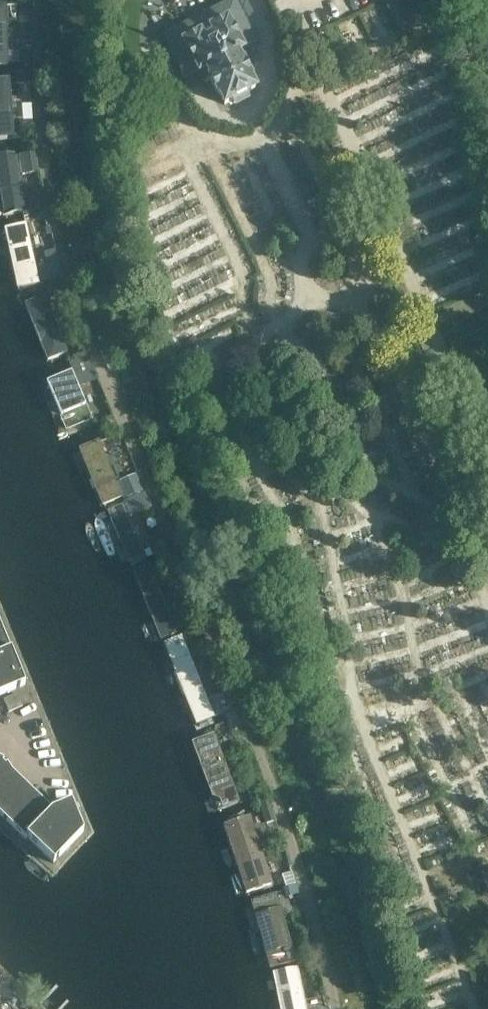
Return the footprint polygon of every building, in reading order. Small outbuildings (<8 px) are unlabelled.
[(410,22),(445,18),(442,0),(407,0),(410,22)] [(9,67),(8,3),(0,3),(0,68),(9,67)] [(243,63),(248,61),(227,20),(185,42),(205,83),(210,80),(217,94),(219,93),(225,105),(255,89),(249,77),(250,77),(243,63)] [(14,139),(10,79),(0,80),(0,141),(14,139)] [(4,216),(27,212),(21,175),(17,176),(14,152),(0,154),(0,186),(4,216)] [(145,169),(140,158),(125,164),(130,175),(145,169)] [(5,228),(17,291),(40,286),(28,224),(5,228)] [(54,295),(71,290),(60,258),(44,263),(54,295)] [(25,303),(48,362),(69,354),(46,295),(25,303)] [(40,385),(62,439),(97,425),(75,371),(40,385)] [(100,441),(79,450),(103,508),(124,499),(100,441)] [(128,504),(108,512),(132,568),(152,559),(128,504)] [(131,569),(160,642),(178,635),(149,562),(131,569)] [(0,625),(0,696),(25,686),(0,625)] [(181,639),(163,646),(197,731),(217,723),(181,639)] [(215,695),(220,712),(235,708),(231,691),(215,695)] [(23,707),(18,694),(4,700),(9,712),(23,707)] [(220,814),(242,806),(216,735),(193,744),(220,814)] [(26,840),(28,839),(54,864),(84,832),(71,803),(52,810),(13,772),(8,764),(5,765),(3,763),(4,761),(0,759),(0,815),(26,840)] [(221,825),(244,897),(273,888),(251,816),(221,825)] [(252,903),(271,971),(298,963),(279,897),(252,903)] [(297,969),(272,975),(280,1008),(306,1008),(297,969)]
